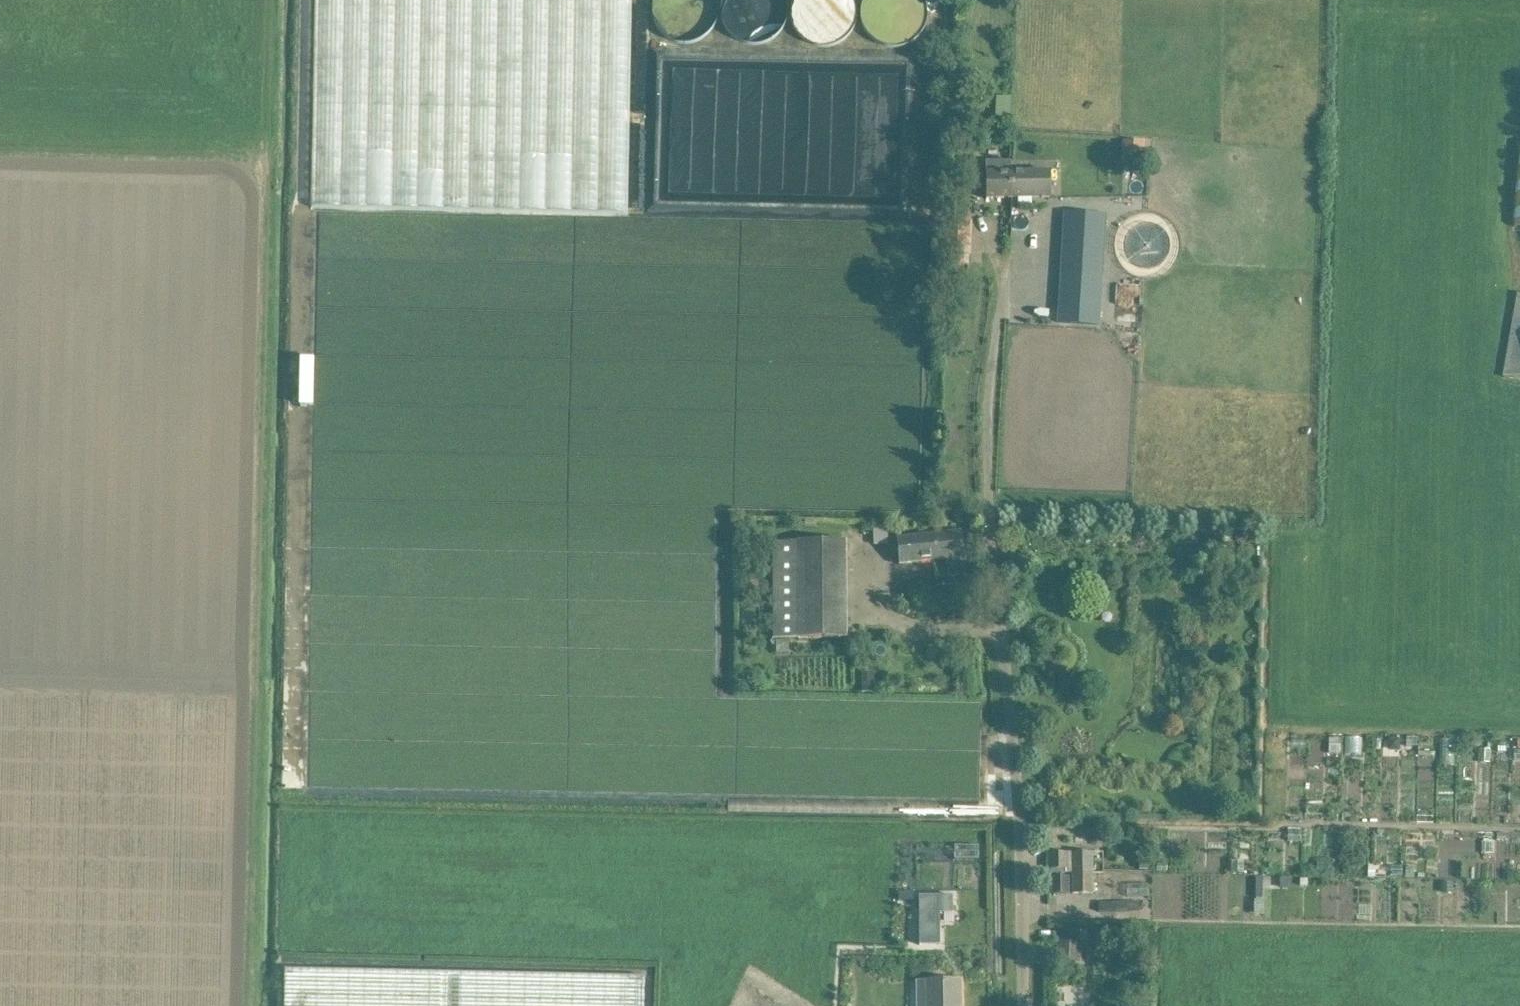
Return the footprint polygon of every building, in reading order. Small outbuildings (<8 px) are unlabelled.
[(632,23),(632,0),(316,0),(312,209),(628,215),(632,23)] [(1135,157),(1136,142),(1122,142),(1122,156),(1135,157)] [(1011,198),(1011,173),(1010,173),(1010,161),(985,162),(986,199),(1011,198)] [(1051,173),(1011,173),(1011,198),(1051,198),(1051,173)] [(1061,275),(1060,297),(1100,300),(1101,277),(1102,261),(1105,215),(1065,213),(1061,275)] [(969,254),(971,221),(949,220),(948,254),(969,254)] [(1145,313),(1147,288),(1124,287),(1122,311),(1145,313)] [(1518,292),(1503,376),(1519,379),(1519,293),(1518,292)] [(893,545),(891,531),(869,534),(871,548),(893,545)] [(963,557),(961,532),(897,540),(900,564),(963,557)] [(846,638),(846,542),(798,542),(771,543),(772,638),(798,638),(846,638)] [(1327,798),(1328,778),(1315,778),(1314,798),(1327,798)] [(1418,835),(1417,853),(1431,854),(1432,835),(1418,835)] [(1072,854),(1072,874),(1092,873),(1092,853),(1072,854)] [(1050,869),(1066,869),(1066,854),(1050,854),(1050,869)] [(1092,893),(1092,873),(1072,874),(1072,894),(1092,893)] [(1156,877),(1130,875),(1129,901),(1155,902),(1156,877)] [(1052,894),(1068,894),(1068,878),(1052,878),(1052,894)] [(1246,882),(1214,881),(1213,903),(1245,904),(1246,882)] [(1454,894),(1454,883),(1442,883),(1442,894),(1454,894)] [(919,896),(919,946),(921,946),(921,944),(939,944),(938,912),(952,912),(952,896),(919,896)] [(1081,942),(1061,941),(1060,959),(1080,960),(1081,942)] [(645,977),(285,970),(284,1005),(644,1005),(645,977)] [(959,981),(926,982),(926,1005),(960,1005),(959,981)]
